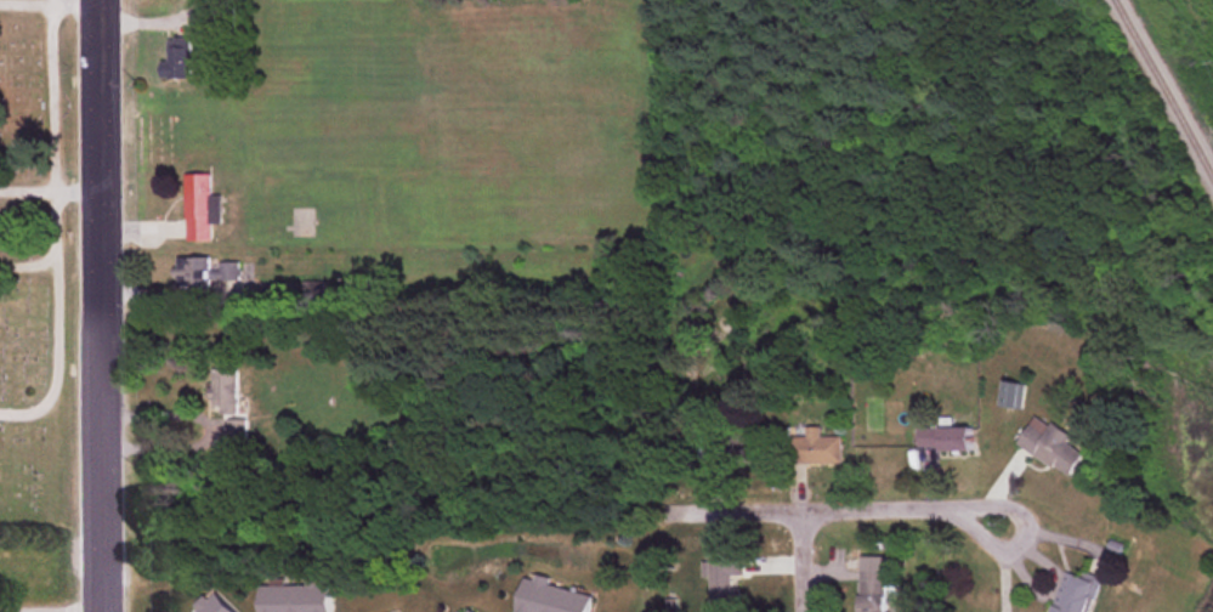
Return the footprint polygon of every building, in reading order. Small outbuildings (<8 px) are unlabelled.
[(191,80),(191,39),(170,39),(170,62),(161,62),(161,80),(191,80)] [(219,197),(210,197),(210,176),(185,176),(185,240),(211,240),(211,223),(220,223),(219,197)] [(175,259),(175,285),(239,285),(239,259),(175,259)] [(211,413),(237,413),(237,369),(211,369),(211,413)] [(1016,444),(1069,478),(1085,453),(1069,443),(1074,437),(1035,413),(1016,444)] [(970,426),(916,426),(916,451),(970,451),(970,426)] [(821,437),(821,427),(808,427),(808,437),(790,437),(790,464),(842,464),(842,437),(821,437)] [(710,435),(710,465),(761,465),(761,435),(710,435)] [(708,556),(707,608),(739,608),(739,578),(742,578),(742,557),(708,556)] [(885,557),(859,556),(858,611),(885,611),(885,557)] [(1096,580),(1062,570),(1049,611),(1086,611),(1096,580)] [(515,611),(588,611),(592,593),(524,577),(515,611)] [(260,611),(330,611),(330,583),(260,585),(260,611)] [(215,592),(195,611),(234,611),(215,592)]
